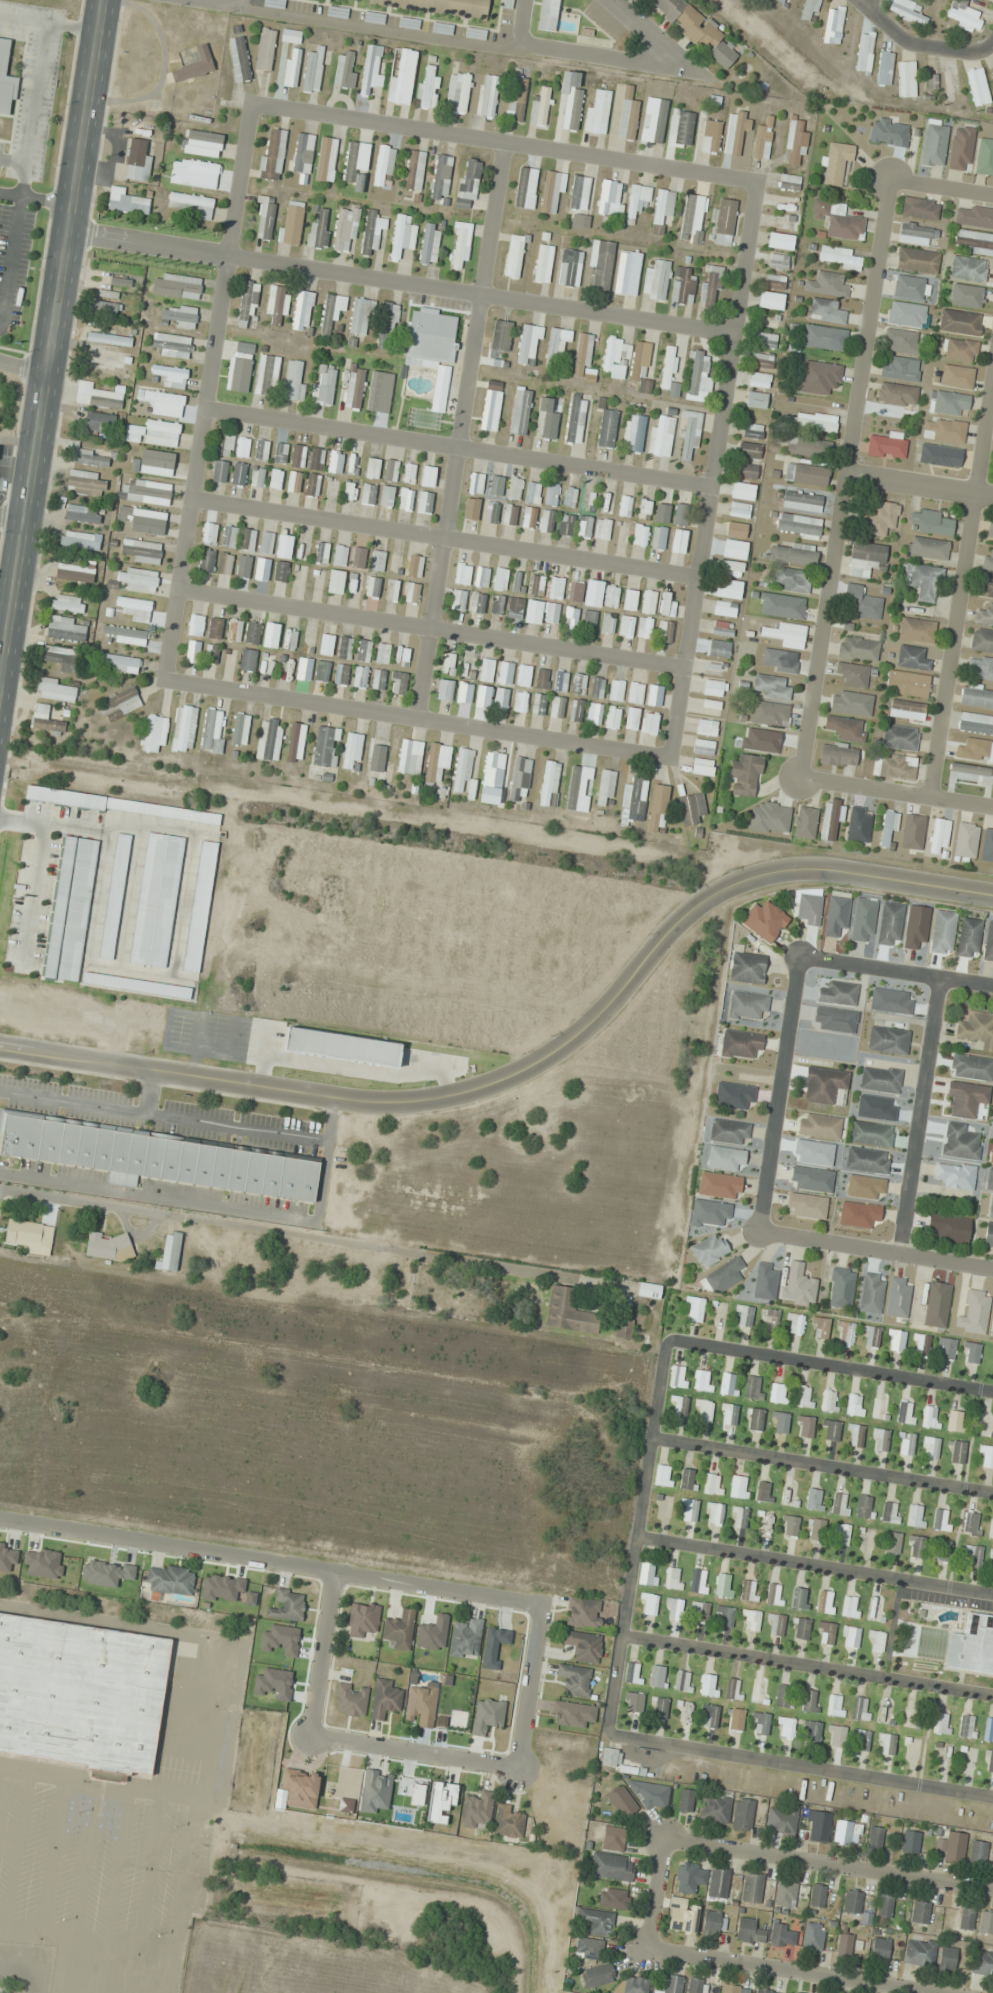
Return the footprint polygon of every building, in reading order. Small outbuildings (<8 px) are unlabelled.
[(367,2),(484,20),(487,0),(367,0),(367,2)] [(555,32),(560,0),(541,0),(536,29),(555,32)] [(725,71),(742,50),(684,0),(643,0),(725,71)] [(821,0),(806,0),(799,18),(809,22),(812,12),(816,14),(821,0)] [(911,11),(915,4),(907,0),(893,0),(888,9),(922,27),(926,19),(911,11)] [(959,0),(954,0),(944,17),(976,36),(987,16),(959,0)] [(346,16),(347,8),(329,7),(329,15),(346,16)] [(839,44),(845,10),(828,7),(822,41),(839,44)] [(433,33),(452,34),(452,24),(433,23),(433,33)] [(234,82),(249,81),(244,24),(228,26),(234,82)] [(255,69),(270,71),(277,29),(262,27),(255,69)] [(466,38),(485,38),(485,28),(466,28),(466,38)] [(282,41),(301,43),(302,31),(283,29),(282,41)] [(855,71),(870,73),(875,34),(860,32),(855,71)] [(13,115),(17,77),(7,76),(11,39),(0,38),(0,113),(13,115)] [(197,46),(201,61),(170,69),(174,83),(215,71),(207,43),(197,46)] [(360,94),(369,95),(370,87),(381,88),(387,47),(367,44),(360,94)] [(316,53),(307,52),(303,92),(318,94),(324,46),(317,45),(316,53)] [(284,86),(297,87),(301,49),(288,48),(284,86)] [(406,104),(415,50),(398,48),(389,101),(406,104)] [(334,87),(353,88),(357,52),(338,50),(334,87)] [(894,53),(880,51),(876,84),(890,86),(894,53)] [(899,97),(915,97),(915,61),(899,61),(899,97)] [(418,107),(435,109),(439,75),(434,74),(435,66),(422,64),(418,107)] [(968,70),(972,106),(989,104),(984,68),(968,70)] [(556,128),(576,131),(585,74),(564,71),(556,128)] [(466,114),(471,75),(451,72),(447,104),(449,104),(448,111),(466,114)] [(493,118),(501,77),(487,74),(479,115),(493,118)] [(506,119),(522,121),(529,77),(513,74),(506,119)] [(639,100),(632,99),(633,86),(621,84),(615,137),(634,139),(639,100)] [(546,126),(553,89),(537,86),(529,123),(546,126)] [(611,92),(591,89),(584,131),(605,134),(611,92)] [(668,106),(653,104),(648,142),(662,145),(668,106)] [(695,112),(672,110),(668,145),(691,148),(695,112)] [(743,156),(751,113),(732,110),(723,152),(743,156)] [(802,165),(808,129),(800,128),(801,118),(791,117),(783,162),(802,165)] [(910,122),(874,118),(871,144),(907,148),(910,122)] [(701,151),(718,153),(722,122),(704,120),(701,151)] [(921,164),(943,167),(948,126),(926,123),(921,164)] [(772,127),(756,125),(752,157),(768,159),(772,127)] [(969,172),(976,128),(955,125),(948,169),(969,172)] [(279,181),(286,130),(267,128),(260,178),(279,181)] [(192,154),(222,157),(224,134),(185,129),(184,138),(194,140),(192,154)] [(315,135),(297,132),(291,172),(310,174),(315,135)] [(314,179),(332,183),(340,140),(322,136),(314,179)] [(152,141),(129,137),(122,178),(145,182),(152,141)] [(992,176),(992,139),(979,137),(974,173),(992,176)] [(371,145),(349,141),(342,181),(355,183),(353,190),(363,192),(371,145)] [(851,145),(828,141),(821,184),(844,188),(851,145)] [(374,186),(390,188),(395,146),(379,145),(374,186)] [(425,152),(410,150),(405,189),(421,191),(425,152)] [(452,156),(434,154),(430,199),(448,201),(452,156)] [(482,161),(464,158),(455,207),(473,210),(482,161)] [(220,165),(185,159),(184,166),(173,165),(172,174),(217,182),(220,165)] [(537,168),(518,167),(516,208),(535,209),(537,168)] [(539,211),(558,215),(566,174),(547,170),(539,211)] [(800,190),(801,176),(780,174),(779,188),(800,190)] [(570,209),(586,211),(589,177),(573,176),(570,209)] [(595,212),(617,216),(623,183),(602,179),(595,212)] [(652,188),(632,184),(625,223),(634,225),(637,207),(648,209),(652,188)] [(148,215),(150,199),(129,197),(129,188),(110,186),(108,212),(148,215)] [(652,233),(660,234),(662,215),(673,216),(676,191),(657,189),(652,233)] [(211,219),(214,200),(170,191),(167,211),(211,219)] [(680,234),(699,237),(705,197),(686,194),(680,234)] [(864,218),(829,214),(831,197),(814,195),(811,217),(829,219),(826,236),(862,241),(864,218)] [(258,239),(274,239),(274,197),(258,197),(258,239)] [(901,215),(938,220),(940,201),(904,197),(901,215)] [(731,245),(737,201),(715,198),(709,242),(731,245)] [(305,203),(288,200),(281,243),(298,246),(305,203)] [(992,229),(992,209),(957,204),(954,224),(992,229)] [(333,250),(346,252),(347,242),(355,243),(360,209),(339,206),(333,250)] [(307,246),(325,249),(332,210),(313,207),(307,246)] [(360,254),(369,256),(370,247),(381,249),(387,215),(367,211),(360,254)] [(401,250),(413,252),(418,220),(396,217),(390,259),(399,261),(401,250)] [(417,264),(434,267),(442,226),(425,222),(417,264)] [(468,270),(471,223),(454,222),(450,269),(468,270)] [(938,226),(900,225),(899,243),(928,245),(928,238),(937,238),(938,226)] [(992,256),(992,234),(956,229),(953,250),(992,256)] [(521,279),(526,236),(510,234),(505,277),(521,279)] [(616,242),(593,239),(588,278),(593,279),(592,290),(609,292),(616,242)] [(532,281),(547,284),(554,246),(539,243),(532,281)] [(862,251),(821,246),(818,266),(859,271),(862,251)] [(939,252),(899,247),(896,269),(937,274),(939,252)] [(578,288),(583,251),(562,248),(558,285),(578,288)] [(614,294),(636,297),(642,253),(620,250),(614,294)] [(788,270),(789,255),(769,254),(769,269),(788,270)] [(950,277),(984,282),(987,261),(953,256),(950,277)] [(642,297),(665,301),(671,262),(649,258),(642,297)] [(723,267),(705,265),(699,306),(718,308),(723,267)] [(674,304),(694,304),(694,268),(674,268),(674,304)] [(846,276),(817,271),(815,282),(805,280),(804,291),(847,297),(849,285),(845,284),(846,276)] [(202,279),(156,272),(152,293),(199,301),(202,279)] [(786,276),(766,274),(764,287),(784,290),(786,276)] [(927,277),(894,277),(894,299),(927,299),(927,277)] [(249,307),(256,309),(259,293),(251,292),(253,282),(244,280),(236,327),(246,328),(249,307)] [(981,308),(983,287),(952,284),(950,305),(981,308)] [(266,317),(271,317),(270,326),(283,328),(289,288),(271,285),(266,317)] [(313,293),(296,290),(290,329),(307,332),(313,293)] [(346,297),(326,294),(320,337),(329,339),(332,320),(342,322),(346,297)] [(374,301),(356,297),(347,333),(365,337),(374,301)] [(809,320),(845,324),(847,312),(837,311),(838,301),(811,298),(809,320)] [(116,320),(120,304),(95,299),(91,314),(116,320)] [(922,327),(925,306),(891,301),(888,322),(922,327)] [(399,304),(384,302),(377,348),(392,350),(399,304)] [(196,329),(198,308),(162,304),(160,325),(196,329)] [(452,366),(459,314),(413,307),(405,365),(437,370),(432,402),(446,403),(451,366),(452,366)] [(981,314),(941,310),(939,332),(979,336),(981,314)] [(489,359),(502,360),(506,320),(493,318),(489,359)] [(535,367),(543,327),(523,323),(515,362),(535,367)] [(847,329),(804,325),(802,346),(845,351),(847,329)] [(566,359),(571,331),(552,327),(545,364),(554,366),(556,356),(566,359)] [(890,350),(918,353),(921,333),(886,328),(884,340),(891,341),(890,350)] [(775,349),(778,336),(757,331),(754,345),(775,349)] [(131,338),(89,332),(87,341),(130,347),(131,338)] [(152,345),(160,346),(159,355),(190,360),(193,339),(154,332),(152,345)] [(572,376),(581,378),(583,368),(588,369),(595,335),(580,332),(572,376)] [(631,341),(607,337),(601,372),(617,375),(619,365),(627,367),(631,341)] [(976,362),(978,342),(944,338),(942,358),(976,362)] [(248,392),(254,344),(233,341),(227,390),(248,392)] [(650,394),(652,379),(646,378),(650,343),(635,341),(630,381),(640,382),(639,392),(650,394)] [(676,347),(665,346),(661,390),(669,391),(668,396),(678,397),(680,382),(672,382),(676,347)] [(254,393),(274,396),(280,354),(260,351),(254,393)] [(709,401),(709,352),(690,351),(689,401),(709,401)] [(773,368),(773,354),(752,354),(752,368),(773,368)] [(916,381),(919,360),(892,356),(891,366),(881,365),(880,376),(916,381)] [(799,392),(828,396),(829,385),(839,387),(842,365),(803,359),(799,392)] [(285,401),(304,401),(304,360),(285,360),(285,401)] [(95,374),(127,378),(128,366),(96,362),(95,374)] [(971,391),(975,369),(943,363),(939,385),(971,391)] [(151,375),(161,375),(160,386),(186,388),(188,368),(152,365),(151,375)] [(344,409),(363,409),(364,365),(345,365),(344,409)] [(317,366),(313,404),(332,406),(336,368),(317,366)] [(389,415),(394,373),(373,370),(367,412),(389,415)] [(768,389),(771,375),(751,372),(749,386),(768,389)] [(480,430),(497,432),(503,383),(487,381),(480,430)] [(915,407),(918,387),(879,382),(876,401),(915,407)] [(76,403),(122,409),(125,386),(115,385),(115,387),(78,383),(76,403)] [(509,434),(526,436),(533,389),(515,386),(509,434)] [(153,413),(182,418),(185,396),(138,389),(137,399),(155,402),(153,413)] [(768,395),(748,391),(745,406),(765,410),(768,395)] [(967,416),(969,395),(933,391),(930,412),(967,416)] [(580,444),(587,395),(570,393),(564,441),(580,444)] [(554,441),(564,406),(544,401),(535,436),(554,441)] [(597,447),(613,449),(617,410),(601,409),(597,447)] [(431,426),(431,410),(408,410),(408,426),(431,426)] [(695,463),(702,413),(685,411),(677,461),(695,463)] [(795,418),(787,417),(786,426),(836,432),(837,416),(796,411),(795,418)] [(118,431),(117,413),(85,415),(86,433),(118,431)] [(623,450),(643,452),(646,416),(627,414),(623,450)] [(674,418),(653,414),(647,455),(668,458),(674,418)] [(963,443),(966,423),(927,417),(924,438),(963,443)] [(127,425),(126,441),(178,447),(181,423),(147,420),(146,427),(127,425)] [(742,436),(761,440),(765,426),(745,422),(742,436)] [(869,435),(866,454),(905,459),(908,434),(888,431),(887,438),(869,435)] [(233,456),(234,434),(216,433),(215,455),(233,456)] [(828,442),(784,435),(783,443),(788,444),(786,453),(825,459),(828,442)] [(248,459),(250,439),(239,437),(236,457),(248,459)] [(270,441),(257,439),(253,459),(266,462),(270,441)] [(737,456),(759,460),(762,445),(740,441),(737,456)] [(287,464),(288,443),(274,442),(274,464),(287,464)] [(304,467),(304,445),(292,445),(292,467),(304,467)] [(147,459),(146,464),(173,469),(176,454),(137,446),(136,456),(147,459)] [(326,449),(312,447),(309,469),(322,471),(326,449)] [(110,453),(78,448),(76,462),(108,467),(110,453)] [(344,452),(330,450),(328,472),(342,474),(344,452)] [(365,478),(379,480),(381,459),(367,458),(365,478)] [(398,460),(386,459),(384,481),(396,482),(398,460)] [(228,461),(214,460),(212,482),(226,483),(228,461)] [(231,484),(246,486),(248,463),(233,461),(231,484)] [(755,481),(759,466),(738,461),(734,476),(755,481)] [(417,465),(406,463),(402,483),(414,485),(417,465)] [(830,468),(787,463),(785,481),(828,486),(830,468)] [(436,467),(423,465),(421,487),(434,489),(436,467)] [(251,487),(263,488),(265,468),(253,467),(251,487)] [(281,489),(285,470),(273,468),(269,487),(281,489)] [(299,493),(302,473),(290,471),(287,491),(299,493)] [(106,472),(68,472),(68,494),(106,494),(106,472)] [(317,497),(322,475),(310,472),(304,494),(317,497)] [(482,495),(485,474),(471,472),(469,493),(482,495)] [(489,494),(502,496),(505,477),(491,475),(489,494)] [(327,497),(336,497),(336,477),(327,477),(327,497)] [(523,479),(511,477),(507,499),(519,501),(523,479)] [(170,504),(172,484),(129,480),(127,493),(121,493),(120,499),(170,504)] [(354,482),(346,481),(343,498),(351,500),(354,482)] [(526,502),(539,504),(542,482),(528,481),(526,502)] [(733,490),(752,493),(754,483),(735,481),(733,490)] [(378,485),(364,483),(361,504),(374,506),(378,485)] [(556,507),(560,485),(548,483),(544,504),(556,507)] [(381,506),(394,507),(395,486),(382,486),(381,506)] [(578,488),(567,486),(563,505),(574,507),(578,488)] [(399,509),(412,511),(414,490),(401,488),(399,509)] [(595,506),(595,489),(584,489),(584,506),(595,506)] [(431,514),(433,492),(419,491),(417,513),(431,514)] [(823,495),(784,491),(782,508),(821,513),(823,495)] [(601,512),(612,513),(614,493),(603,493),(601,512)] [(634,497),(622,494),(618,515),(630,517),(634,497)] [(478,522),(481,500),(468,498),(466,521),(478,522)] [(650,520),(652,501),(639,499),(637,518),(650,520)] [(484,523),(497,525),(500,504),(487,502),(484,523)] [(671,503),(656,502),(655,523),(669,524),(671,503)] [(750,518),(751,503),(731,502),(729,516),(750,518)] [(899,504),(878,502),(877,510),(864,509),(861,533),(886,535),(886,527),(897,528),(899,504)] [(100,525),(103,509),(68,503),(65,519),(100,525)] [(502,524),(515,526),(518,506),(505,504),(502,524)] [(688,526),(688,505),(675,504),(674,525),(688,526)] [(538,508),(525,506),(522,527),(535,529),(538,508)] [(165,534),(168,513),(128,508),(126,529),(165,534)] [(553,532),(555,511),(542,509),(539,531),(553,532)] [(954,513),(911,511),(910,532),(953,534),(954,513)] [(819,538),(822,519),(779,513),(776,532),(819,538)] [(573,515),(559,515),(559,535),(573,535),(573,515)] [(579,537),(590,538),(592,517),(581,516),(579,537)] [(610,519),(597,519),(597,539),(610,539),(610,519)] [(746,538),(748,525),(727,522),(725,535),(746,538)] [(203,545),(217,545),(217,523),(203,523),(203,545)] [(649,526),(634,524),(632,545),(647,546),(649,526)] [(220,545),(234,548),(239,528),(225,525),(220,545)] [(652,548),(664,550),(667,528),(654,526),(652,548)] [(241,550),(254,551),(257,530),(244,528),(241,550)] [(670,551),(683,554),(688,531),(675,528),(670,551)] [(102,535),(63,530),(60,547),(99,553),(102,535)] [(272,555),(275,532),(262,531),(259,554),(272,555)] [(292,536),(281,534),(277,555),(288,558),(292,536)] [(947,560),(949,541),(909,536),(906,555),(947,560)] [(160,564),(163,544),(124,539),(121,559),(160,564)] [(745,559),(748,543),(725,539),(722,555),(745,559)] [(315,563),(328,564),(330,543),(317,541),(315,563)] [(818,547),(770,541),(768,559),(816,566),(818,547)] [(848,575),(870,578),(871,569),(885,571),(888,546),(852,541),(848,575)] [(346,566),(349,546),(335,544),(333,565),(346,566)] [(364,569),(368,548),(355,546),(351,567),(364,569)] [(199,571),(213,573),(216,551),(202,549),(199,571)] [(370,571),(384,572),(386,551),(372,550),(370,571)] [(234,554),(221,552),(217,574),(231,576),(234,554)] [(407,576),(421,578),(425,556),(410,554),(407,576)] [(237,577),(249,578),(252,556),(239,555),(237,577)] [(269,580),(270,559),(257,558),(256,580),(269,580)] [(96,567),(59,559),(55,577),(93,584),(96,567)] [(290,563),(277,561),(274,581),(287,583),(290,563)] [(942,568),(906,563),(903,585),(919,587),(916,600),(937,603),(942,568)] [(471,564),(455,564),(455,584),(471,584),(471,564)] [(156,592),(159,572),(119,567),(117,587),(156,592)] [(489,567),(475,567),(475,588),(489,588),(489,567)] [(509,569),(495,567),(493,590),(507,591),(509,569)] [(808,594),(812,573),(778,567),(774,588),(808,594)] [(327,592),(343,594),(346,571),(330,569),(327,592)] [(513,591),(520,591),(521,572),(514,571),(513,591)] [(362,573),(349,573),(349,596),(362,596),(362,573)] [(543,596),(545,576),(532,574),(530,595),(543,596)] [(366,596),(379,598),(381,578),(368,576),(366,596)] [(549,598),(562,599),(565,578),(551,576),(549,598)] [(982,578),(978,594),(992,598),(992,581),(982,578)] [(584,583),(571,580),(567,600),(580,603),(584,583)] [(717,594),(738,599),(741,585),(720,580),(717,594)] [(404,601),(418,603),(421,584),(407,582),(404,601)] [(880,618),(883,598),(863,596),(864,585),(848,583),(845,605),(851,606),(850,615),(880,618)] [(600,585),(587,585),(587,604),(600,604),(600,585)] [(620,587),(606,585),(603,606),(617,608),(620,587)] [(465,610),(467,591),(453,589),(451,609),(465,610)] [(623,610),(636,611),(638,590),(625,589),(623,610)] [(655,614),(657,591),(644,590),(642,613),(655,614)] [(51,608),(83,614),(86,598),(54,593),(51,608)] [(487,595),(473,593),(470,611),(483,614),(487,595)] [(675,616),(675,593),(661,593),(661,616),(675,616)] [(803,620),(806,599),(761,593),(759,614),(803,620)] [(504,614),(504,595),(492,595),(492,614),(504,614)] [(116,607),(127,609),(125,620),(150,623),(153,601),(117,597),(116,607)] [(524,598),(509,597),(508,618),(522,619),(524,598)] [(540,620),(541,601),(530,600),(529,620),(540,620)] [(738,604),(716,600),(713,614),(735,618),(738,604)] [(557,624),(561,604),(547,602),(544,622),(557,624)] [(977,611),(975,622),(992,625),(992,604),(988,603),(987,612),(977,611)] [(564,627),(577,629),(580,608),(567,606),(564,627)] [(582,629),(596,631),(598,611),(584,610),(582,629)] [(188,635),(202,637),(205,616),(191,614),(188,635)] [(615,614),(602,614),(602,633),(615,633),(615,614)] [(636,618),(623,615),(618,634),(631,638),(636,618)] [(87,619),(48,617),(47,639),(85,641),(87,619)] [(222,617),(209,617),(209,639),(222,639),(222,617)] [(654,619),(641,617),(637,638),(650,640),(654,619)] [(898,638),(933,644),(937,622),(901,617),(898,638)] [(240,643),(243,621),(230,619),(227,641),(240,643)] [(674,623),(661,620),(657,641),(671,643),(674,623)] [(259,645),(262,623),(247,622),(245,643),(259,645)] [(263,646),(277,648),(281,624),(267,622),(263,646)] [(734,637),(734,623),(712,622),(712,636),(734,637)] [(760,638),(805,641),(806,627),(761,624),(760,638)] [(147,630),(103,625),(102,633),(110,634),(109,641),(145,646),(147,630)] [(294,651),(299,630),(287,627),(282,649),(294,651)] [(972,629),(971,652),(992,653),(992,630),(972,629)] [(320,646),(326,648),(330,637),(324,635),(320,646)] [(880,642),(841,635),(837,656),(877,663),(880,642)] [(338,658),(350,660),(354,638),(341,636),(338,658)] [(370,662),(372,640),(359,639),(357,661),(370,662)] [(729,659),(732,643),(710,639),(707,654),(729,659)] [(200,663),(201,641),(188,640),(186,662),(200,663)] [(205,664),(217,664),(218,644),(206,643),(205,664)] [(389,665),(391,644),(378,643),(376,663),(389,665)] [(408,667),(411,648),(397,645),(393,665),(408,667)] [(931,669),(931,659),(923,659),(923,646),(899,646),(899,669),(931,669)] [(77,672),(77,648),(43,648),(43,660),(60,660),(60,672),(77,672)] [(258,650),(243,648),(239,669),(255,671),(258,650)] [(796,673),(797,663),(788,662),(790,652),(763,649),(761,669),(796,673)] [(138,674),(140,659),(101,653),(100,661),(110,663),(109,670),(138,674)] [(444,675),(455,675),(455,653),(444,653),(444,675)] [(271,654),(263,655),(264,671),(272,670),(271,654)] [(992,680),(992,659),(972,655),(968,676),(992,680)] [(312,659),(299,658),(297,679),(310,680),(312,659)] [(493,682),(495,659),(482,658),(480,681),(493,682)] [(315,680),(328,682),(331,662),(317,660),(315,680)] [(511,684),(514,663),(500,661),(498,683),(511,684)] [(835,673),(846,675),(844,684),(866,689),(870,667),(838,661),(835,673)] [(726,665),(706,663),(705,675),(725,677),(726,665)] [(348,684),(350,665),(336,664),(335,683),(348,684)] [(517,685),(530,687),(532,665),(519,664),(517,685)] [(353,687),(367,688),(369,668),(355,666),(353,687)] [(373,690),(386,690),(387,669),(374,669),(373,690)] [(548,690),(550,669),(537,669),(536,689),(548,690)] [(553,690),(565,693),(569,672),(557,669),(553,690)] [(391,693),(406,694),(408,673),(393,671),(391,693)] [(886,693),(928,697),(930,675),(889,671),(886,693)] [(586,674),(574,673),(573,694),(585,695),(586,674)] [(786,686),(787,678),(755,674),(753,695),(790,699),(791,686),(786,686)] [(592,698),(604,698),(604,678),(592,678),(592,698)] [(77,680),(38,679),(37,699),(76,700),(77,680)] [(452,701),(455,681),(440,679),(437,699),(452,701)] [(622,701),(625,681),(611,680),(609,700),(622,701)] [(726,681),(703,680),(702,695),(725,696),(726,681)] [(474,685),(460,682),(457,701),(471,703),(474,685)] [(644,684),(630,682),(627,703),(642,705),(644,684)] [(962,683),(959,703),(992,707),(992,686),(962,683)] [(660,706),(661,685),(649,685),(648,706),(660,706)] [(121,715),(143,705),(134,686),(106,699),(110,709),(117,706),(121,715)] [(477,705),(489,707),(491,687),(479,686),(477,705)] [(495,710),(508,710),(509,689),(496,688),(495,710)] [(830,711),(870,716),(873,695),(833,690),(830,711)] [(514,712),(527,713),(529,692),(515,692),(514,712)] [(531,713),(543,716),(548,696),(535,693),(531,713)] [(563,718),(565,697),(552,696),(550,717),(563,718)] [(571,721),(581,722),(584,700),(573,699),(571,721)] [(719,716),(721,701),(702,700),(701,714),(719,716)] [(787,727),(790,706),(754,700),(751,722),(787,727)] [(926,704),(891,700),(890,717),(924,721),(926,704)] [(32,728),(64,734),(67,721),(48,717),(50,705),(36,703),(32,728)] [(600,724),(603,704),(589,703),(587,723),(600,724)] [(198,707),(177,705),(172,751),(192,753),(198,707)] [(619,728),(622,707),(608,706),(605,727),(619,728)] [(625,729),(638,730),(640,709),(628,707),(625,729)] [(199,749),(220,754),(229,713),(208,708),(199,749)] [(961,711),(958,729),(992,735),(992,717),(961,711)] [(660,715),(647,712),(642,732),(656,735),(660,715)] [(232,744),(247,746),(250,714),(235,713),(232,744)] [(168,718),(147,715),(143,750),(165,753),(168,718)] [(867,721),(826,715),(825,727),(834,729),(833,738),(864,742),(867,721)] [(277,761),(284,720),(263,716),(256,757),(277,761)] [(717,737),(718,722),(697,719),(695,734),(717,737)] [(306,724),(291,722),(287,762),(302,763),(306,724)] [(882,747),(917,750),(919,728),(884,725),(882,747)] [(335,767),(340,729),(318,726),(312,764),(335,767)] [(341,767),(358,770),(364,735),(348,732),(341,767)] [(384,781),(391,741),(373,738),(366,777),(384,781)] [(713,756),(716,743),(695,738),(692,752),(713,756)] [(992,762),(992,741),(967,738),(965,747),(956,746),(954,757),(992,762)] [(399,773),(420,774),(422,741),(401,740),(399,773)] [(819,762),(856,768),(858,748),(821,742),(819,762)] [(451,745),(429,743),(425,782),(436,782),(436,775),(448,776),(451,745)] [(471,783),(474,749),(458,748),(454,792),(463,792),(464,782),(471,783)] [(502,789),(505,753),(486,751),(483,787),(502,789)] [(872,775),(914,780),(917,758),(876,752),(872,775)] [(732,761),(730,781),(734,781),(733,794),(758,797),(762,756),(740,754),(739,761),(732,761)] [(533,759),(515,756),(509,800),(517,801),(518,793),(528,794),(533,759)] [(692,767),(712,769),(713,760),(693,758),(692,767)] [(559,761),(544,760),(540,805),(555,807),(559,761)] [(951,762),(948,777),(991,785),(992,776),(992,770),(951,762)] [(587,807),(593,767),(573,765),(567,804),(587,807)] [(604,806),(605,797),(612,798),(617,771),(603,769),(597,805),(604,806)] [(644,822),(648,777),(634,776),(634,785),(625,784),(621,820),(644,822)] [(658,832),(659,826),(664,826),(670,786),(654,784),(647,831),(658,832)] [(706,814),(703,793),(678,797),(682,826),(699,823),(698,815),(706,814)] [(845,801),(827,798),(820,839),(837,842),(845,801)] [(787,835),(791,806),(752,802),(748,830),(787,835)] [(793,836),(814,840),(819,809),(798,805),(793,836)] [(873,809),(851,806),(846,840),(868,843),(873,809)] [(951,820),(934,818),(930,853),(946,855),(951,820)] [(969,857),(975,824),(960,821),(954,854),(969,857)] [(985,828),(980,860),(992,861),(992,829),(985,828)] [(824,936),(838,937),(839,929),(846,930),(850,896),(829,893),(824,936)] [(800,925),(822,924),(820,894),(798,895),(800,925)] [(877,901),(856,899),(851,940),(872,942),(877,901)] [(770,945),(791,918),(767,900),(761,908),(754,903),(740,922),(770,945)] [(876,943),(898,947),(905,905),(883,901),(876,943)] [(952,954),(957,912),(936,910),(931,952),(952,954)] [(924,951),(929,913),(909,911),(904,948),(924,951)] [(957,956),(977,958),(983,920),(962,917),(957,956)] [(992,958),(992,921),(987,921),(984,957),(992,958)] [(733,949),(729,980),(763,984),(767,953),(733,949)] [(857,1005),(858,982),(820,981),(819,1003),(857,1005)] [(870,1011),(910,1016),(913,993),(873,988),(870,1011)] [(769,995),(730,992),(728,1017),(767,1020),(769,995)] [(855,1033),(857,1012),(816,1007),(813,1028),(855,1033)] [(955,1037),(980,1041),(979,1049),(992,1051),(992,1013),(969,1010),(968,1020),(958,1019),(955,1037)] [(907,1054),(910,1031),(871,1026),(868,1050),(907,1054)] [(754,1059),(754,1053),(762,1054),(764,1034),(724,1029),(721,1055),(754,1059)] [(992,1071),(992,1058),(952,1054),(950,1077),(992,1081),(992,1071)] [(903,1071),(864,1064),(860,1088),(899,1095),(903,1071)] [(845,1106),(849,1071),(807,1066),(802,1101),(845,1106)] [(979,1107),(988,1108),(991,1085),(948,1081),(944,1116),(977,1119),(979,1107)] [(756,1086),(718,1082),(715,1106),(753,1110),(756,1086)] [(895,1122),(898,1099),(859,1094),(856,1117),(895,1122)] [(109,1170),(108,1183),(137,1187),(138,1178),(315,1201),(321,1154),(1,1112),(0,1119),(0,1156),(109,1170)] [(842,1119),(801,1112),(798,1134),(839,1141),(842,1119)] [(751,1123),(712,1120),(710,1142),(749,1144),(751,1123)] [(892,1148),(895,1126),(852,1120),(849,1142),(892,1148)] [(835,1143),(796,1139),(793,1161),(832,1166),(835,1143)] [(746,1150),(708,1146),(706,1167),(744,1171),(746,1150)] [(845,1168),(887,1175),(891,1153),(849,1146),(845,1168)] [(976,1167),(937,1161),(935,1177),(945,1178),(944,1187),(973,1191),(976,1167)] [(790,1188),(832,1193),(834,1171),(793,1166),(790,1188)] [(743,1177),(701,1171),(698,1194),(740,1200),(743,1177)] [(885,1177),(847,1177),(847,1198),(885,1198),(885,1177)] [(827,1196),(788,1194),(787,1216),(826,1218),(827,1196)] [(732,1203),(694,1199),(691,1225),(729,1229),(732,1203)] [(882,1205),(841,1201),(839,1225),(871,1228),(871,1222),(880,1222),(882,1205)] [(971,1219),(930,1213),(927,1230),(937,1231),(936,1239),(968,1243),(971,1219)] [(50,1256),(54,1225),(8,1219),(5,1242),(34,1246),(33,1253),(50,1256)] [(987,1221),(983,1246),(992,1248),(992,1222),(987,1221)] [(690,1248),(702,1269),(731,1252),(719,1231),(690,1248)] [(86,1256),(130,1261),(132,1237),(89,1232),(86,1256)] [(161,1270),(178,1273),(184,1241),(167,1237),(161,1270)] [(745,1265),(737,1255),(702,1279),(714,1297),(742,1278),(737,1270),(745,1265)] [(805,1263),(790,1260),(784,1303),(813,1307),(818,1276),(803,1274),(805,1263)] [(775,1262),(754,1263),(756,1302),(777,1301),(775,1262)] [(828,1307),(852,1309),(856,1270),(832,1267),(828,1307)] [(857,1319),(880,1322),(886,1275),(862,1272),(857,1319)] [(913,1279),(892,1276),(886,1316),(907,1319),(913,1279)] [(952,1284),(930,1280),(923,1325),(945,1329),(952,1284)] [(660,1300),(662,1286),(640,1281),(637,1295),(660,1300)] [(598,1333),(600,1313),(573,1310),(575,1288),(550,1284),(545,1327),(598,1333)] [(991,1292),(970,1289),(967,1317),(956,1315),(954,1331),(985,1335),(991,1292)] [(703,1322),(703,1297),(687,1298),(687,1322),(703,1322)] [(753,1306),(736,1305),(735,1326),(752,1327),(753,1306)] [(780,1310),(765,1308),(762,1329),(777,1331),(780,1310)] [(789,1334),(805,1333),(803,1313),(787,1315),(789,1334)] [(714,1323),(723,1324),(724,1316),(716,1315),(714,1323)] [(812,1336),(826,1340),(832,1321),(818,1316),(812,1336)] [(633,1320),(616,1319),(615,1338),(632,1339),(633,1320)] [(854,1344),(854,1322),(839,1322),(839,1344),(854,1344)] [(880,1347),(880,1326),(866,1326),(866,1347),(880,1347)] [(905,1351),(905,1329),(888,1329),(888,1351),(905,1351)] [(930,1334),(913,1334),(913,1355),(930,1355),(930,1334)] [(936,1358),(954,1360),(957,1339),(939,1337),(936,1358)] [(962,1363),(980,1364),(981,1343),(964,1342),(962,1363)] [(681,1365),(671,1365),(671,1386),(681,1386),(681,1365)] [(714,1373),(697,1369),(693,1388),(710,1392),(714,1373)] [(732,1396),(736,1374),(723,1372),(720,1393),(732,1396)] [(761,1400),(765,1378),(747,1375),(743,1397),(761,1400)] [(788,1386),(773,1382),(769,1401),(784,1404),(788,1386)] [(812,1386),(797,1386),(797,1408),(812,1408),(812,1386)] [(820,1411),(834,1413),(838,1391),(824,1389),(820,1411)] [(845,1414),(862,1417),(865,1396),(848,1394),(845,1414)] [(686,1419),(689,1397),(671,1395),(669,1417),(686,1419)] [(693,1419),(711,1422),(714,1401),(696,1398),(693,1419)] [(873,1417),(880,1417),(882,1399),(875,1398),(873,1417)] [(916,1404),(900,1402),(897,1423),(913,1425),(916,1404)] [(938,1407),(924,1406),(922,1427),(936,1429),(938,1407)] [(764,1408),(748,1408),(748,1430),(764,1430),(764,1408)] [(965,1432),(965,1409),(949,1409),(949,1432),(965,1432)] [(789,1412),(772,1412),(772,1433),(788,1434),(789,1412)] [(795,1437),(813,1439),(814,1417),(797,1415),(795,1437)] [(821,1440),(839,1442),(841,1421),(823,1419),(821,1440)] [(865,1425),(851,1423),(848,1447),(862,1449),(865,1425)] [(873,1452),(888,1453),(889,1429),(874,1428),(873,1452)] [(916,1434),(901,1432),(898,1455),(913,1457),(916,1434)] [(939,1438),(927,1437),(925,1459),(938,1460),(939,1438)] [(965,1440),(949,1442),(951,1463),(967,1462),(965,1440)] [(979,1445),(979,1467),(992,1467),(992,1445),(979,1445)] [(674,1467),(658,1464),(654,1484),(670,1487),(674,1467)] [(680,1490),(696,1490),(696,1469),(680,1469),(680,1490)] [(702,1492),(721,1495),(724,1476),(706,1473),(702,1492)] [(749,1499),(749,1476),(730,1476),(730,1499),(749,1499)] [(758,1502),(773,1501),(771,1481),(756,1483),(758,1502)] [(826,1490),(809,1488),(805,1509),(822,1511),(826,1490)] [(848,1516),(850,1494),(834,1493),(831,1514),(848,1516)] [(873,1497),(859,1494),(856,1517),(869,1519),(873,1497)] [(696,1523),(699,1501),(684,1498),(681,1520),(696,1523)] [(900,1523),(900,1502),(881,1502),(881,1523),(900,1523)] [(706,1524),(723,1525),(724,1503),(707,1503),(706,1524)] [(925,1527),(925,1505),(908,1505),(908,1527),(925,1527)] [(730,1528),(747,1529),(748,1507),(732,1506),(730,1528)] [(980,1536),(982,1513),(966,1511),(963,1535),(980,1536)] [(797,1537),(799,1516),(782,1514),(780,1535),(797,1537)] [(825,1519),(809,1519),(809,1541),(825,1541),(825,1519)] [(831,1545),(850,1545),(850,1524),(832,1524),(831,1545)] [(901,1533),(884,1532),(883,1553),(900,1554),(901,1533)] [(925,1536),(908,1536),(908,1557),(925,1557),(925,1536)] [(935,1560),(949,1563),(953,1541),(939,1539),(935,1560)] [(982,1545),(964,1545),(963,1568),(981,1569),(982,1545)] [(657,1585),(657,1563),(639,1563),(639,1585),(657,1585)] [(195,1569),(149,1564),(146,1591),(192,1596),(195,1569)] [(682,1589),(682,1568),(665,1568),(665,1589),(682,1589)] [(707,1593),(707,1570),(691,1570),(691,1593),(707,1593)] [(733,1574),(717,1574),(716,1597),(732,1598),(733,1574)] [(739,1599),(756,1602),(759,1583),(742,1579),(739,1599)] [(765,1603),(779,1606),(783,1586),(769,1583),(765,1603)] [(302,1621),(305,1592),(279,1589),(277,1609),(268,1608),(266,1617),(302,1621)] [(792,1609),(809,1609),(809,1589),(792,1589),(792,1609)] [(656,1616),(658,1595),(641,1593),(640,1603),(644,1603),(643,1615),(656,1616)] [(834,1594),(820,1593),(819,1612),(833,1613),(834,1594)] [(858,1597),(842,1597),(842,1617),(858,1617),(858,1597)] [(601,1627),(602,1599),(568,1599),(568,1626),(601,1627)] [(682,1620),(683,1599),(666,1599),(665,1618),(682,1620)] [(707,1623),(710,1604),(693,1601),(691,1621),(707,1623)] [(347,1636),(367,1638),(368,1629),(378,1630),(381,1606),(351,1602),(347,1636)] [(734,1608),(716,1606),(714,1625),(732,1627),(734,1608)] [(410,1651),(416,1611),(400,1608),(399,1618),(386,1616),(383,1637),(392,1638),(390,1648),(410,1651)] [(992,1674),(992,1616),(966,1611),(963,1633),(950,1631),(945,1667),(992,1674)] [(774,1624),(773,1635),(784,1636),(785,1615),(768,1614),(767,1623),(774,1624)] [(90,1765),(88,1777),(128,1783),(129,1773),(153,1777),(171,1638),(0,1615),(0,1753),(90,1765)] [(483,1620),(465,1618),(464,1625),(452,1624),(449,1656),(479,1659),(483,1620)] [(791,1638),(808,1640),(810,1619),(793,1618),(791,1638)] [(835,1623),(817,1621),(816,1632),(825,1633),(823,1645),(833,1646),(835,1623)] [(858,1648),(861,1628),(844,1627),(842,1646),(858,1648)] [(571,1660),(599,1663),(603,1636),(564,1631),(563,1643),(573,1644),(571,1660)] [(873,1641),(872,1651),(883,1652),(885,1632),(868,1631),(867,1641),(873,1641)] [(639,1685),(643,1665),(627,1662),(623,1682),(639,1685)] [(564,1695),(589,1697),(592,1669),(558,1665),(557,1675),(566,1676),(564,1695)] [(664,1688),(666,1667),(651,1665),(649,1687),(664,1688)] [(674,1690),(691,1692),(693,1673),(676,1671),(674,1690)] [(718,1675),(702,1675),(702,1696),(718,1696),(718,1675)] [(389,1712),(400,1713),(402,1692),(393,1691),(394,1681),(375,1678),(370,1719),(387,1721),(389,1712)] [(725,1699),(740,1700),(742,1680),(727,1678),(725,1699)] [(369,1688),(338,1683),(333,1712),(364,1717),(369,1688)] [(438,1687),(409,1684),(404,1724),(433,1728),(438,1687)] [(789,1708),(792,1686),(778,1684),(775,1707),(789,1708)] [(820,1691),(803,1690),(802,1712),(818,1713),(820,1691)] [(624,1711),(642,1714),(645,1695),(627,1691),(624,1711)] [(843,1716),(843,1696),(828,1696),(828,1716),(843,1716)] [(850,1718),(868,1721),(872,1700),(854,1696),(850,1718)] [(652,1718),(665,1720),(669,1699),(655,1697),(652,1718)] [(477,1698),(471,1734),(484,1736),(485,1726),(502,1729),(506,1702),(477,1698)] [(718,1728),(718,1704),(700,1704),(700,1728),(718,1728)] [(743,1732),(745,1710),(731,1708),(729,1730),(743,1732)] [(754,1735),(770,1735),(768,1712),(753,1713),(754,1735)] [(949,1735),(951,1714),(934,1713),(932,1733),(949,1735)] [(975,1738),(975,1716),(960,1716),(960,1738),(975,1738)] [(793,1738),(793,1718),(776,1718),(776,1738),(793,1738)] [(985,1719),(985,1741),(992,1741),(992,1719),(985,1719)] [(822,1722),(806,1721),(804,1744),(819,1745),(822,1722)] [(843,1748),(846,1728),(828,1725),(825,1745),(843,1748)] [(871,1731),(854,1730),(852,1750),(868,1752),(871,1731)] [(895,1734),(879,1734),(878,1754),(894,1755),(895,1734)] [(621,1749),(602,1748),(601,1766),(620,1767),(621,1749)] [(377,1814),(378,1805),(389,1807),(393,1773),(363,1769),(358,1811),(377,1814)] [(451,1825),(455,1784),(432,1782),(428,1823),(451,1825)] [(639,1809),(621,1783),(606,1794),(623,1819),(639,1809)] [(678,1811),(692,1812),(695,1791),(680,1789),(678,1811)] [(481,1821),(490,1822),(494,1793),(482,1791),(481,1799),(465,1797),(461,1825),(480,1828),(481,1821)] [(727,1825),(732,1801),(704,1795),(698,1818),(727,1825)] [(755,1801),(737,1798),(732,1828),(751,1831),(755,1801)] [(519,1840),(527,1811),(501,1803),(492,1832),(519,1840)] [(797,1808),(768,1808),(768,1832),(797,1832),(797,1808)] [(830,1841),(830,1812),(808,1812),(808,1841),(830,1841)] [(833,1842),(851,1844),(853,1822),(835,1820),(833,1842)] [(625,1828),(604,1827),(603,1849),(624,1850),(625,1828)] [(869,1851),(882,1851),(883,1827),(869,1827),(869,1851)] [(918,1854),(921,1833),(904,1830),(901,1852),(918,1854)] [(966,1834),(948,1832),(944,1861),(962,1864),(966,1834)] [(968,1863),(985,1865),(988,1843),(971,1841),(968,1863)] [(589,1876),(632,1881),(635,1858),(592,1853),(589,1876)] [(699,1865),(678,1862),(674,1891),(694,1894),(699,1865)] [(706,1895),(725,1899),(731,1871),(712,1867),(706,1895)] [(743,1902),(761,1903),(763,1874),(744,1873),(743,1902)] [(798,1882),(778,1879),(775,1905),(794,1907),(798,1882)] [(827,1886),(812,1884),(808,1905),(823,1908),(827,1886)] [(598,1907),(626,1910),(628,1891),(600,1888),(598,1907)] [(842,1911),(859,1915),(864,1893),(846,1890),(842,1911)] [(894,1896),(880,1894),(876,1915),(890,1918),(894,1896)] [(930,1903),(912,1901),(910,1922),(928,1924),(930,1903)] [(683,1911),(671,1910),(668,1930),(695,1934),(699,1907),(684,1905),(683,1911)] [(976,1908),(961,1907),(959,1928),(973,1930),(976,1908)] [(574,1921),(589,1922),(587,1934),(612,1937),(615,1913),(576,1909),(574,1921)] [(980,1911),(978,1932),(992,1934),(992,1913),(980,1911)] [(726,1912),(704,1912),(704,1934),(726,1934),(726,1912)] [(736,1941),(764,1944),(765,1931),(755,1930),(756,1919),(738,1917),(736,1941)] [(821,1954),(824,1924),(805,1922),(802,1952),(821,1954)] [(785,1924),(771,1924),(771,1947),(785,1947),(785,1924)] [(853,1934),(838,1934),(838,1955),(853,1955),(853,1934)] [(604,1941),(578,1937),(575,1957),(601,1960),(604,1941)] [(871,1960),(888,1962),(890,1940),(874,1938),(871,1960)] [(936,1942),(907,1939),(904,1964),(933,1968),(936,1942)] [(955,1971),(957,1948),(940,1947),(938,1971),(955,1971)] [(975,1949),(972,1974),(992,1976),(992,1951),(975,1949)] [(615,1981),(611,1963),(581,1970),(586,1988),(615,1981)] [(683,1976),(665,1975),(664,1992),(681,1992),(683,1976)] [(650,1979),(624,1976),(623,1986),(616,1986),(615,1992),(649,1992),(650,1979)] [(688,1978),(687,1992),(706,1992),(707,1980),(688,1978)]
